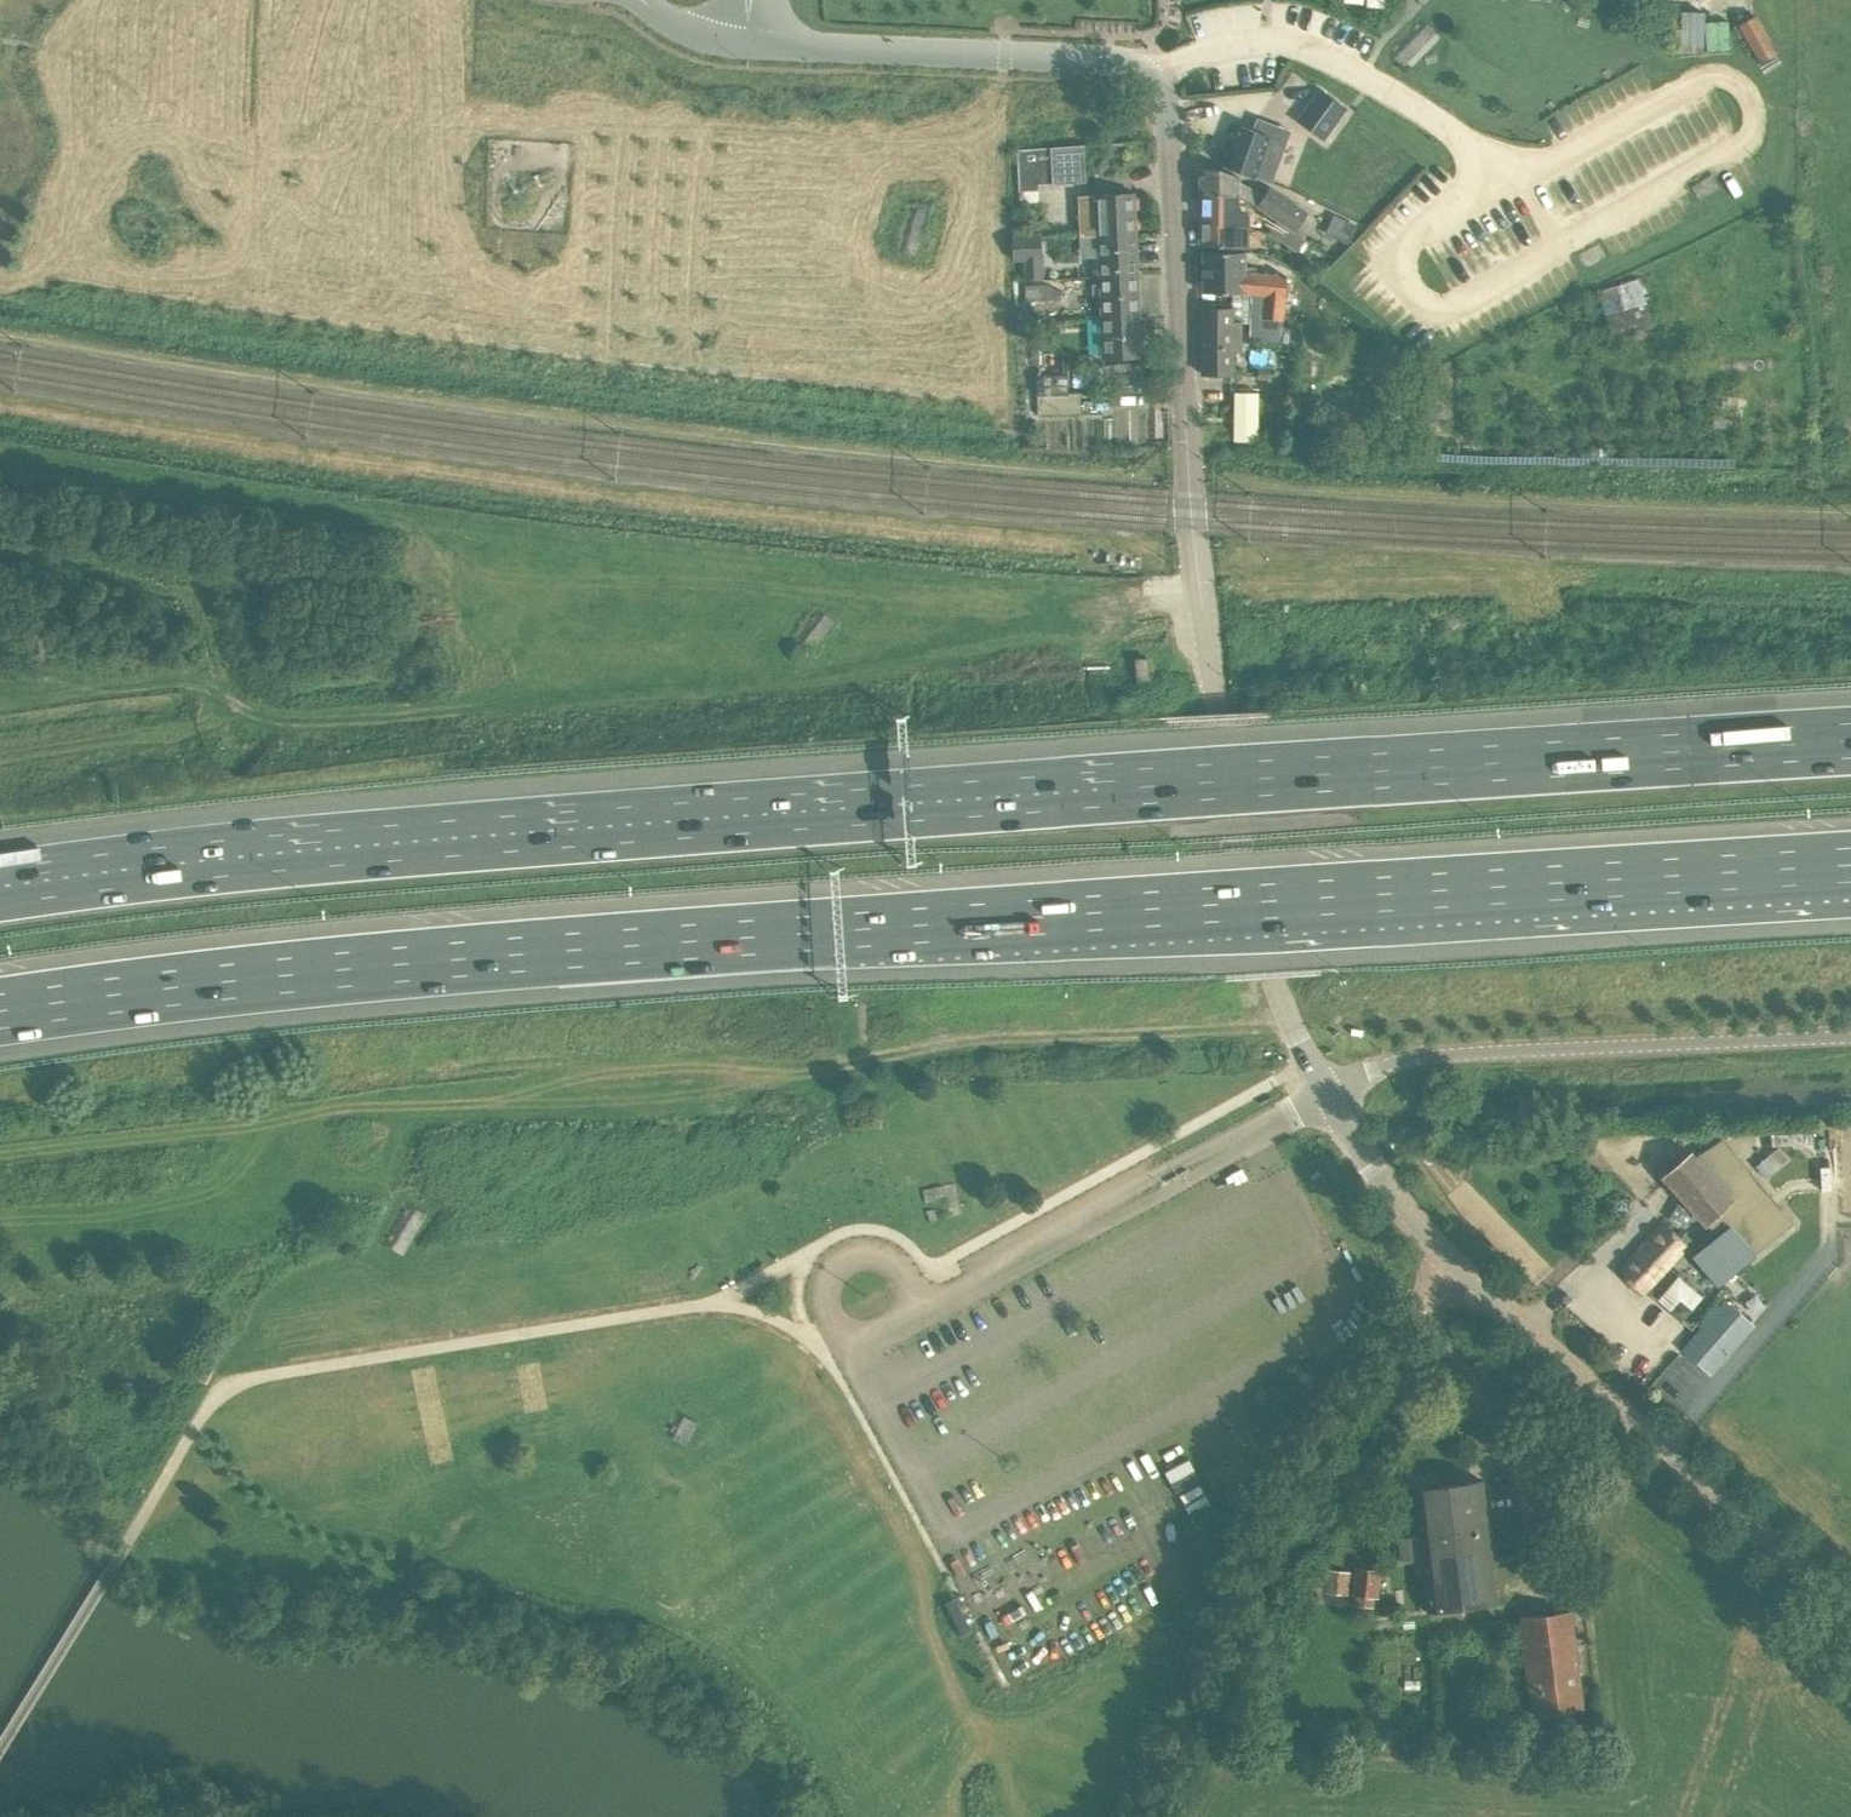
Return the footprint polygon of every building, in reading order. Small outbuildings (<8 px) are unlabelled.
[(1674,14),(1665,0),(1661,0),(1641,14),(1652,30),(1674,14)] [(1722,10),(1704,10),(1680,10),(1679,51),(1703,51),(1704,36),(1723,36),(1722,10)] [(1737,24),(1759,62),(1778,52),(1757,13),(1737,24)] [(1388,51),(1408,71),(1440,37),(1420,18),(1416,22),(1413,19),(1408,24),(1411,27),(1396,43),(1392,40),(1388,45),(1391,48),(1388,51)] [(1301,120),(1326,139),(1349,111),(1324,91),(1301,120)] [(1244,124),(1227,165),(1254,176),(1268,181),(1272,171),(1276,172),(1293,131),(1260,117),(1256,129),(1244,124)] [(1050,146),(1017,148),(1019,190),(1039,189),(1039,184),(1053,183),(1050,146)] [(1278,220),(1295,231),(1309,211),(1269,185),(1264,194),(1241,183),(1239,183),(1239,174),(1222,167),(1201,167),(1201,193),(1240,195),(1251,201),(1257,204),(1256,206),(1278,220)] [(1135,190),(1096,192),(1096,194),(1078,195),(1079,233),(1137,232),(1135,190)] [(1240,195),(1201,193),(1200,217),(1213,217),(1213,222),(1213,223),(1237,224),(1246,224),(1250,224),(1251,201),(1240,195)] [(1359,225),(1334,213),(1325,233),(1349,244),(1359,225)] [(1250,227),(1250,224),(1246,224),(1237,224),(1213,223),(1213,222),(1213,217),(1200,217),(1200,245),(1205,245),(1250,246),(1250,227)] [(1283,242),(1292,229),(1278,220),(1269,232),(1283,242)] [(1306,238),(1292,229),(1283,242),(1297,251),(1306,238)] [(1098,233),(1094,233),(1095,256),(1099,256),(1100,264),(1095,264),(1096,275),(1101,275),(1101,274),(1139,273),(1137,232),(1098,233)] [(1040,233),(1012,234),(1012,259),(1025,258),(1026,277),(1042,277),(1041,257),(1040,233)] [(1607,260),(1598,243),(1593,245),(1593,244),(1588,246),(1589,247),(1579,253),(1588,270),(1607,260)] [(1299,327),(1283,324),(1287,276),(1252,273),(1252,268),(1245,267),(1246,252),(1205,250),(1205,290),(1250,292),(1249,340),(1274,342),(1297,345),(1299,327)] [(1139,273),(1101,275),(1101,282),(1093,282),(1094,295),(1101,294),(1102,314),(1134,313),(1134,322),(1141,322),(1139,273)] [(1598,290),(1612,339),(1650,327),(1635,278),(1598,290)] [(1047,283),(1025,284),(1026,301),(1063,300),(1063,290),(1047,283)] [(1233,307),(1204,307),(1204,373),(1233,373),(1233,347),(1240,347),(1240,320),(1233,320),(1233,307)] [(1134,313),(1102,314),(1104,356),(1143,354),(1141,322),(1134,322),(1134,313)] [(1117,379),(1145,372),(1141,357),(1113,364),(1117,379)] [(1038,393),(1067,392),(1067,375),(1036,376),(1038,393)] [(1234,391),(1234,417),(1241,418),(1241,440),(1258,440),(1258,392),(1234,391)] [(1135,659),(1137,680),(1150,679),(1148,657),(1135,659)] [(1725,1138),(1696,1153),(1692,1149),(1661,1176),(1705,1225),(1708,1222),(1718,1234),(1692,1255),(1717,1283),(1784,1228),(1793,1221),(1725,1138)] [(406,1201),(390,1244),(409,1251),(425,1208),(406,1201)] [(1688,1244),(1663,1220),(1619,1267),(1644,1293),(1688,1244)] [(1659,1296),(1683,1318),(1705,1293),(1680,1272),(1659,1296)] [(1727,1301),(1685,1348),(1711,1371),(1753,1324),(1727,1301)] [(1497,1600),(1494,1574),(1483,1478),(1413,1487),(1418,1534),(1399,1537),(1402,1560),(1421,1557),(1427,1609),(1497,1600)] [(1378,1596),(1381,1573),(1381,1570),(1356,1567),(1353,1593),(1357,1593),(1356,1603),(1374,1605),(1375,1596),(1378,1596)] [(1327,1590),(1347,1592),(1348,1579),(1328,1577),(1327,1590)] [(1583,1706),(1572,1610),(1520,1616),(1532,1712),(1583,1706)]
